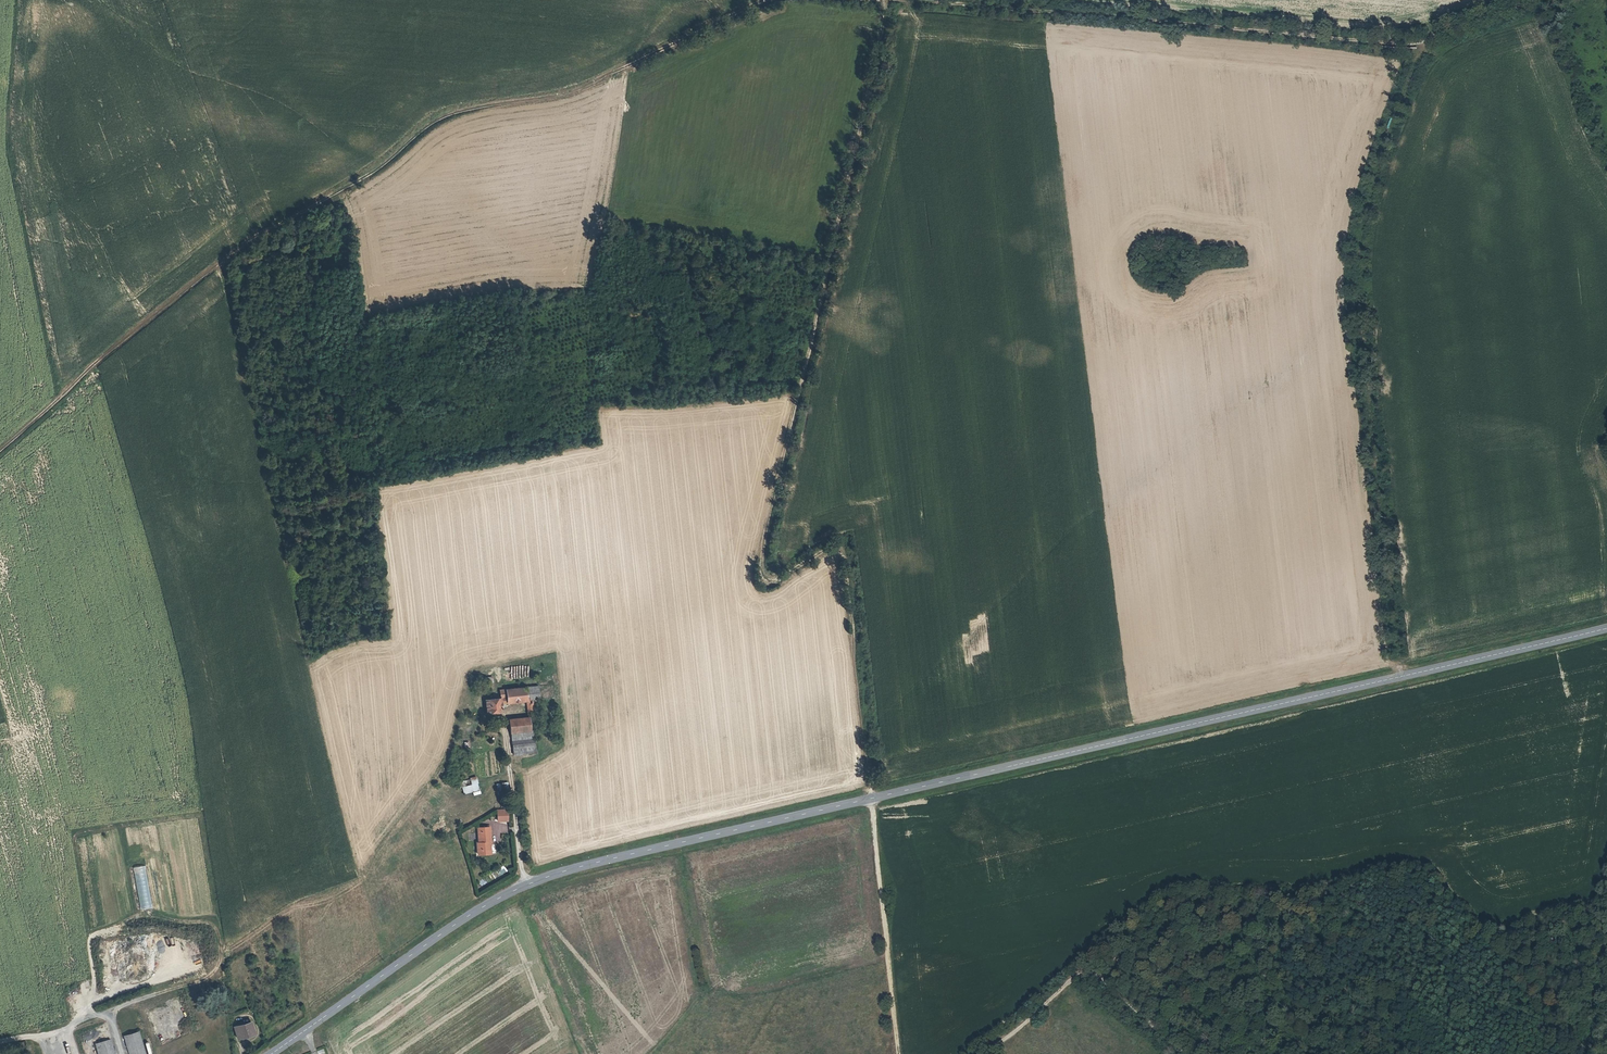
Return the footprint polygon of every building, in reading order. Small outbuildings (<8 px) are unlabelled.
[(535,720),(533,701),(533,695),(531,695),(531,698),(527,698),(526,686),(507,689),(508,697),(487,700),(488,714),(503,712),(502,705),(526,702),(528,718),(528,721),(535,720)] [(512,733),(529,731),(528,721),(528,718),(510,720),(511,733),(512,733)] [(463,792),(478,792),(478,778),(463,778),(463,792)] [(509,791),(508,782),(497,783),(497,792),(509,791)] [(506,821),(505,811),(501,811),(494,812),(495,822),(506,821)] [(476,859),(491,857),(491,859),(502,858),(501,848),(490,849),(490,847),(490,846),(475,847),(476,859)] [(238,1028),(242,1040),(255,1035),(251,1024),(238,1028)] [(129,1053),(144,1053),(138,1033),(124,1037),(129,1053)] [(96,1053),(113,1053),(109,1041),(94,1045),(96,1053)]
